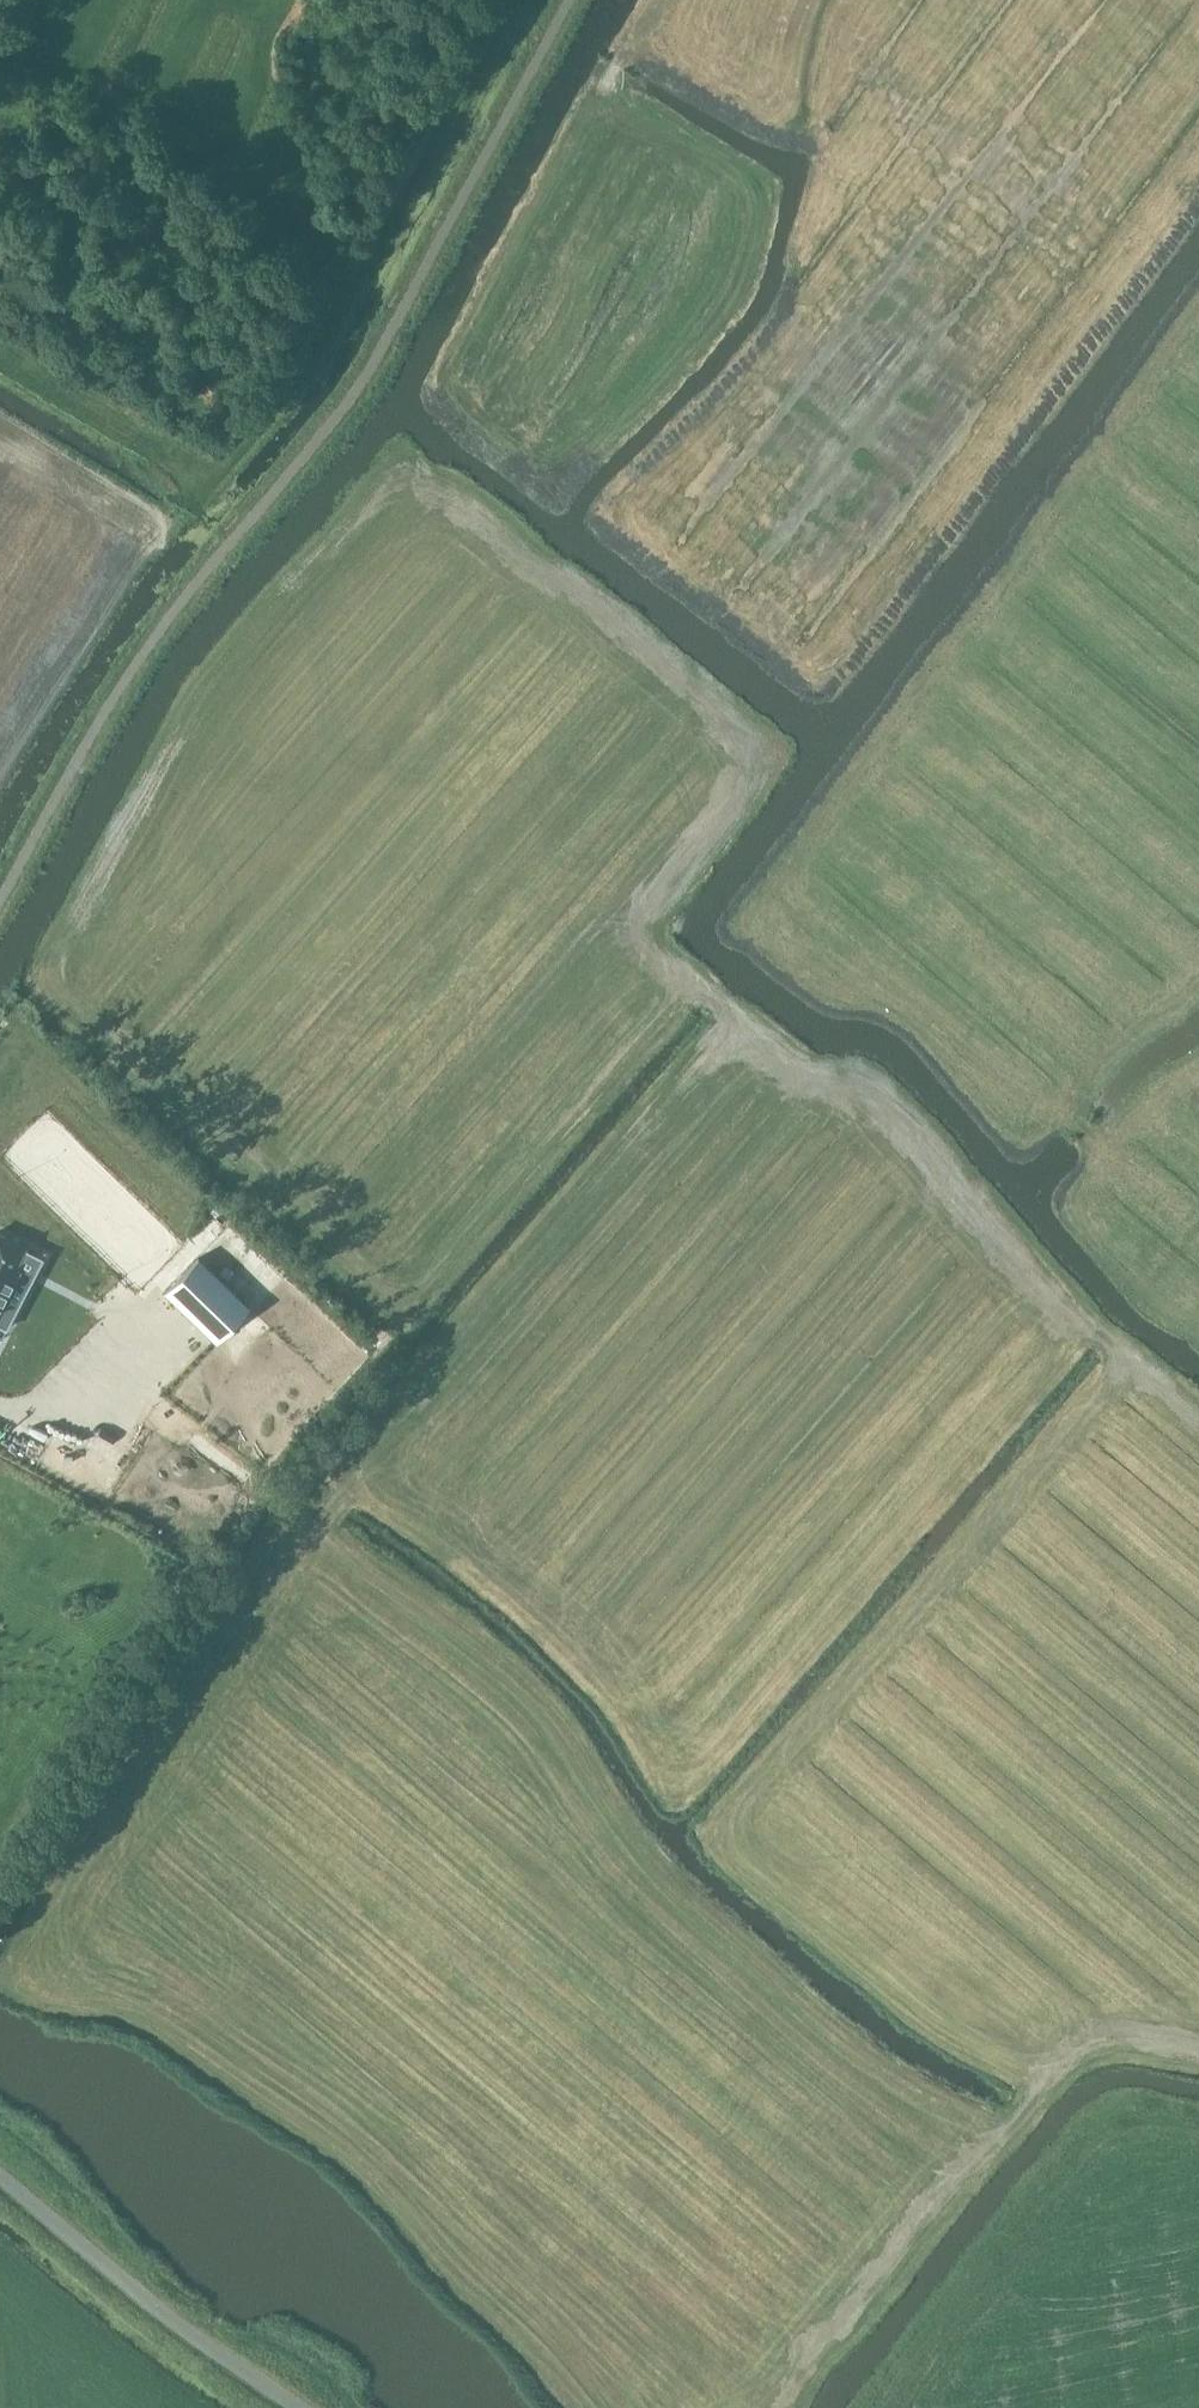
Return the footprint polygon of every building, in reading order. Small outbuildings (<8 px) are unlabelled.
[(111,1178),(68,1246),(89,1259),(132,1192),(111,1178)] [(7,1329),(16,1310),(3,1303),(19,1273),(20,1271),(18,1270),(15,1269),(26,1248),(0,1234),(0,1325),(7,1329)] [(198,1258),(165,1292),(217,1342),(250,1308),(198,1258)] [(41,1297),(42,1262),(27,1261),(26,1296),(41,1297)]
